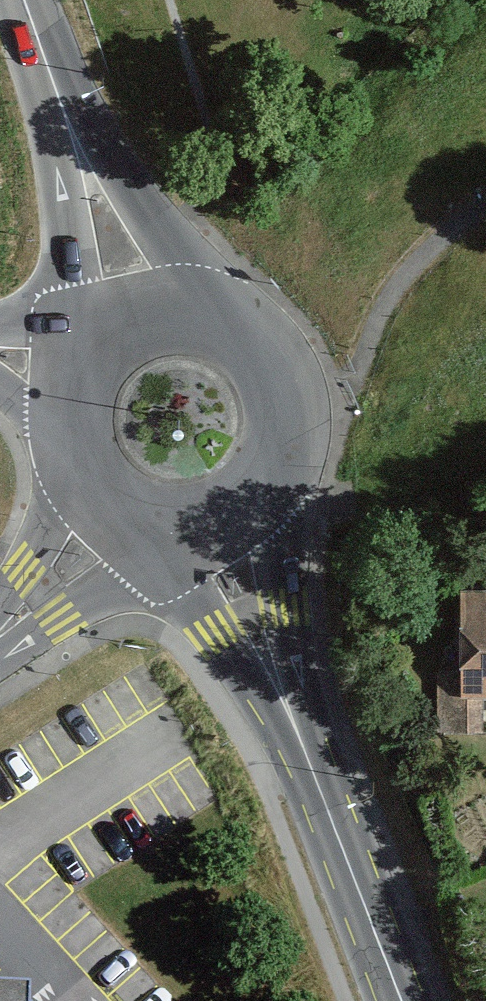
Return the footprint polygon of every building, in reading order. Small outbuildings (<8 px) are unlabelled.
[(458,586),(458,671),(459,693),(480,693),(485,693),(485,586),(458,586)] [(459,693),(458,671),(435,671),(435,729),(480,729),(480,693),(459,693)]
